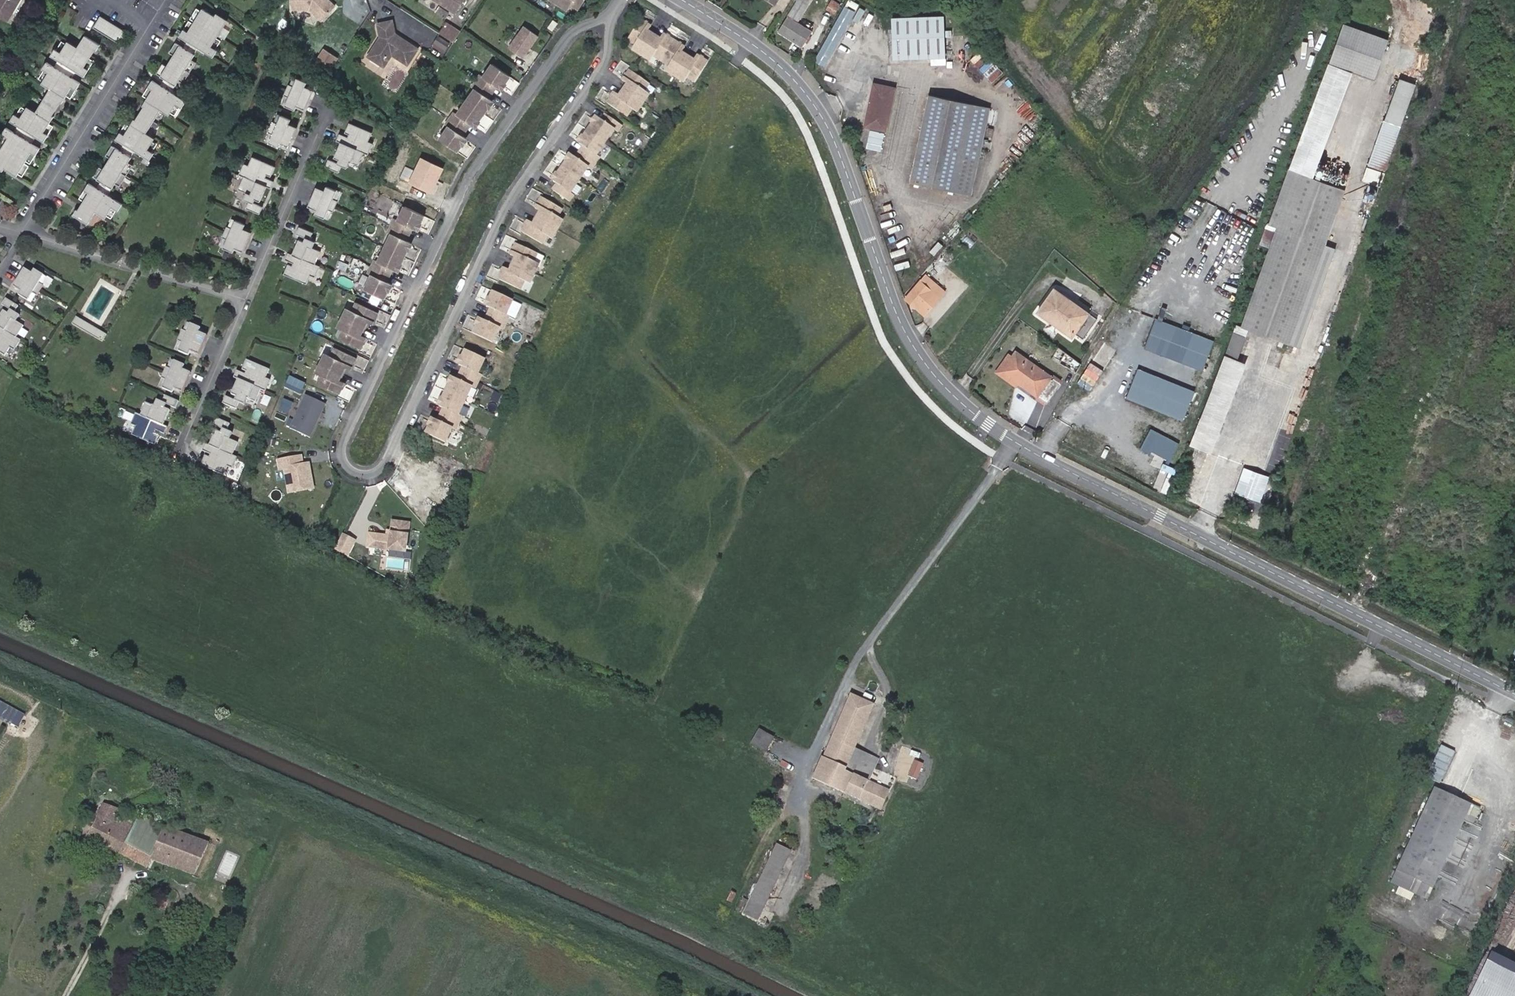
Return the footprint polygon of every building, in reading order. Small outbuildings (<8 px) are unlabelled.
[(8,20),(20,0),(0,0),(0,15),(8,20)] [(292,9),(309,9),(321,20),(335,5),(330,0),(292,0),(292,9)] [(456,13),(464,0),(434,0),(456,13)] [(567,7),(570,2),(573,4),(580,8),(586,0),(555,0),(567,7)] [(801,46),(811,31),(797,22),(811,0),(796,0),(797,0),(778,31),(801,46)] [(814,61),(823,66),(854,11),(847,7),(848,6),(856,10),(859,4),(851,0),(849,0),(845,6),(844,6),(814,61)] [(201,19),(209,5),(206,3),(198,17),(201,19)] [(215,42),(231,15),(220,8),(219,11),(209,5),(201,19),(198,17),(191,27),(187,25),(183,32),(191,37),(202,44),(217,53),(221,46),(215,42)] [(123,39),(130,28),(103,11),(96,23),(123,39)] [(552,27),(557,20),(553,17),(548,25),(552,27)] [(943,17),(892,19),(894,58),(945,56),(943,17)] [(681,53),(684,47),(663,34),(659,39),(647,32),(650,26),(640,20),(628,39),(636,43),(638,45),(635,50),(649,59),(652,53),(654,55),(670,65),(672,66),(669,72),(682,80),(686,75),(688,76),(696,81),(708,62),(696,55),(693,60),(681,53)] [(46,25),(39,21),(34,29),(42,33),(46,25)] [(396,35),(392,21),(378,25),(382,39),(384,40),(382,43),(379,41),(369,58),(385,68),(393,56),(409,66),(420,49),(396,35)] [(446,21),(438,33),(454,43),(461,32),(446,21)] [(523,55),(539,33),(525,24),(510,46),(523,55)] [(1365,78),(1380,37),(1344,25),(1330,65),(1365,78)] [(99,47),(103,41),(88,31),(80,43),(70,37),(63,48),(57,44),(53,51),(59,55),(79,67),(87,72),(92,65),(87,63),(98,46),(99,47)] [(450,43),(438,36),(433,44),(445,51),(450,43)] [(198,50),(202,44),(191,37),(187,43),(198,50)] [(1388,40),(1380,37),(1365,78),(1374,81),(1388,40)] [(166,59),(159,69),(168,74),(179,81),(182,76),(187,79),(200,58),(195,55),(198,50),(187,43),(179,38),(173,48),(177,51),(170,62),(166,59)] [(328,69),(335,58),(323,50),(316,60),(328,69)] [(79,67),(59,55),(55,62),(75,73),(79,67)] [(79,85),(83,78),(75,73),(55,62),(49,58),(44,65),(50,68),(44,80),(52,85),(38,108),(30,103),(23,114),(17,110),(12,117),(19,122),(38,133),(46,138),(51,131),(47,129),(56,113),(55,112),(63,98),(65,99),(75,83),(79,85)] [(474,127),(493,99),(489,97),(497,85),(501,88),(510,76),(492,63),(483,76),(480,74),(472,86),(475,88),(457,113),(454,111),(446,123),(449,125),(440,138),(458,150),(467,138),(462,135),(470,124),(474,127)] [(627,117),(650,84),(631,70),(623,81),(628,84),(620,96),(615,93),(607,103),(627,117)] [(179,81),(168,74),(164,81),(175,88),(179,81)] [(289,102),(299,106),(301,102),(309,105),(318,86),(309,82),(311,78),(301,74),(297,82),(293,80),(288,91),(293,93),(289,102)] [(179,100),(185,104),(190,97),(175,88),(164,81),(156,76),(151,83),(156,86),(146,102),(147,103),(139,116),(137,115),(128,131),(123,129),(119,136),(127,141),(138,147),(153,157),(158,149),(152,146),(158,135),(150,129),(164,106),(173,111),(179,100)] [(894,88),(873,83),(864,126),(885,130),(894,88)] [(1402,128),(1416,89),(1399,83),(1386,123),(1402,128)] [(989,108),(928,95),(910,181),(970,194),(983,136),(989,137),(991,127),(986,126),(989,108)] [(273,139),(283,143),(285,139),(293,143),(302,123),(293,120),(295,115),(285,111),(281,119),(276,117),(272,128),(276,130),(273,139)] [(601,157),(597,155),(615,129),(618,132),(622,126),(606,114),(602,120),(598,118),(579,144),(583,146),(575,158),(571,155),(553,181),(557,184),(553,190),(570,201),(574,196),(571,193),(588,168),(592,170),(601,157)] [(378,140),(373,138),(377,129),(354,119),(350,128),(354,130),(353,133),(344,129),(341,137),(345,139),(338,154),(343,156),(342,159),(333,155),(329,163),(343,169),(346,162),(351,164),(354,158),(362,162),(368,149),(373,151),(378,140)] [(38,133),(19,122),(15,128),(34,140),(38,133)] [(1368,167),(1386,174),(1389,167),(1402,128),(1386,123),(1383,122),(1368,167)] [(42,145),(34,140),(15,128),(8,124),(4,131),(10,134),(0,151),(0,165),(5,168),(7,165),(19,173),(34,149),(38,152),(42,145)] [(881,138),(882,132),(866,129),(865,135),(881,138)] [(138,147),(127,141),(124,147),(134,154),(138,147)] [(102,163),(96,173),(104,178),(115,185),(118,180),(123,183),(136,161),(131,159),(134,154),(124,147),(115,142),(108,152),(113,154),(106,166),(102,163)] [(271,183),(275,185),(278,177),(270,173),(271,171),(275,173),(280,163),(257,153),(253,161),(248,159),(243,171),(248,173),(242,186),(250,189),(247,196),(253,198),(250,205),(263,211),(267,204),(257,199),(259,196),(264,198),(271,183)] [(423,156),(410,182),(434,193),(446,167),(423,156)] [(1363,182),(1381,188),(1386,174),(1368,167),(1363,182)] [(111,192),(115,185),(104,178),(100,185),(111,192)] [(91,180),(87,187),(91,190),(81,207),(79,206),(76,212),(91,221),(98,209),(108,215),(115,204),(121,207),(126,200),(111,192),(100,185),(91,180)] [(1243,326),(1275,337),(1324,196),(1284,182),(1269,224),(1278,227),(1271,248),(1243,326)] [(341,187),(331,183),(329,187),(321,183),(313,203),(321,206),(319,211),(329,215),(333,207),(338,209),(343,197),(338,195),(341,187)] [(347,189),(341,187),(338,195),(343,197),(343,198),(347,189)] [(1324,196),(1275,337),(1291,343),(1325,244),(1322,243),(1336,201),(1324,196)] [(562,223),(556,220),(563,209),(542,197),(536,208),(541,211),(534,224),(528,221),(522,231),(543,244),(549,233),(554,236),(562,223)] [(397,271),(412,241),(407,239),(413,227),(417,229),(424,215),(405,206),(398,220),(395,218),(388,231),(392,233),(378,261),(375,259),(369,272),(372,274),(365,288),(385,297),(391,283),(387,281),(393,269),(397,271)] [(249,221),(239,217),(235,225),(231,223),(226,235),(231,236),(227,245),(237,249),(239,245),(247,249),(256,229),(248,226),(249,221)] [(1268,223),(1261,243),(1271,248),(1278,227),(1269,224),(1268,223)] [(318,230),(304,224),(301,231),(310,235),(309,238),(304,236),(297,251),(293,249),(290,257),(298,261),(297,264),(293,262),(288,271),(311,282),(315,273),(320,275),(325,263),(320,261),(326,249),(318,245),(320,239),(315,236),(318,230)] [(539,285),(546,271),(540,268),(546,257),(525,247),(519,258),(525,261),(518,274),(513,271),(507,282),(528,293),(534,282),(539,285)] [(40,294),(46,283),(42,281),(46,273),(37,267),(35,271),(27,266),(16,284),(23,289),(21,293),(31,299),(35,291),(40,294)] [(938,286),(925,275),(921,280),(905,298),(910,303),(924,314),(939,297),(933,292),(938,286)] [(939,297),(944,291),(938,286),(933,292),(939,297)] [(1097,319),(1054,288),(1038,312),(1071,336),(1074,333),(1083,339),(1097,319)] [(513,335),(520,321),(515,319),(522,304),(501,295),(493,309),(498,311),(491,324),(487,322),(479,337),(502,348),(509,333),(513,335)] [(7,354),(12,346),(17,349),(23,338),(19,336),(26,324),(19,319),(22,313),(17,310),(21,304),(8,296),(4,303),(13,308),(11,311),(6,309),(0,318),(0,350),(7,354)] [(355,314),(349,311),(343,325),(348,327),(343,339),(364,349),(370,338),(364,335),(371,322),(376,325),(382,313),(361,303),(355,314)] [(1205,369),(1215,338),(1163,320),(1167,309),(1160,307),(1146,349),(1205,369)] [(91,321),(79,314),(75,322),(87,329),(91,321)] [(98,326),(91,321),(87,329),(94,333),(98,326)] [(182,349),(192,354),(194,349),(202,353),(211,333),(203,330),(204,326),(194,321),(190,330),(186,328),(181,339),(186,341),(182,349)] [(110,332),(98,326),(94,333),(105,340),(110,332)] [(1237,358),(1246,338),(1235,333),(1227,353),(1237,358)] [(1101,341),(1082,384),(1095,390),(1115,347),(1101,341)] [(332,360),(326,357),(320,370),(325,373),(320,384),(341,395),(347,383),(341,380),(348,368),(353,370),(359,359),(337,348),(332,360)] [(1015,351),(1013,354),(1004,367),(1020,378),(1018,382),(1047,402),(1060,384),(1015,351)] [(1004,367),(1013,354),(1010,352),(1001,365),(1004,367)] [(1077,371),(1081,365),(1066,353),(1061,359),(1072,367),(1077,371)] [(462,420),(476,391),(480,393),(487,380),(483,378),(490,363),(471,354),(464,368),(468,371),(461,383),(457,381),(443,410),(447,412),(440,425),(436,423),(429,438),(448,447),(455,432),(459,434),(466,422),(462,420)] [(270,391),(275,379),(271,377),(274,368),(251,358),(247,368),(251,369),(250,372),(242,368),(238,376),(242,378),(236,393),(241,395),(239,399),(230,395),(227,402),(240,408),(243,401),(249,404),(252,397),(260,401),(265,389),(270,391)] [(166,387),(176,391),(178,387),(187,391),(195,371),(187,368),(188,363),(178,359),(175,367),(170,365),(165,377),(170,378),(166,387)] [(1211,436),(1239,364),(1225,359),(1197,430),(1211,436)] [(1020,378),(1004,367),(1001,365),(996,371),(1016,385),(1018,382),(1020,378)] [(1139,368),(1128,399),(1185,419),(1196,388),(1139,368)] [(291,375),(286,387),(301,394),(307,383),(291,375)] [(180,408),(183,400),(169,394),(166,401),(161,399),(158,405),(150,401),(144,414),(140,412),(135,423),(139,425),(135,434),(158,444),(163,435),(158,433),(160,430),(168,434),(171,426),(167,424),(174,409),(169,407),(171,403),(180,408)] [(305,394),(292,429),(314,437),(327,402),(305,394)] [(234,438),(237,432),(231,429),(234,423),(221,417),(217,424),(226,428),(225,431),(220,429),(213,444),(209,442),(206,450),(214,454),(213,457),(209,455),(204,464),(227,474),(231,466),(236,468),(241,456),(236,454),(242,442),(234,438)] [(1156,436),(1153,442),(1171,451),(1174,445),(1156,436)] [(1166,461),(1171,451),(1153,442),(1148,452),(1166,461)] [(312,491),(308,465),(301,466),(296,467),(295,459),(277,461),(279,469),(283,469),(287,495),(312,491)] [(1237,494),(1260,502),(1267,480),(1245,472),(1237,494)] [(404,557),(409,529),(392,527),(390,542),(368,539),(366,551),(404,557)] [(345,560),(353,546),(341,540),(333,554),(345,560)] [(403,568),(404,560),(386,559),(386,566),(403,568)] [(854,695),(836,733),(862,746),(879,707),(854,695)] [(27,712),(0,699),(0,718),(20,727),(27,712)] [(774,737),(758,728),(750,743),(766,753),(774,737)] [(862,746),(836,733),(826,755),(853,767),(857,756),(862,746)] [(1437,761),(1444,748),(1438,745),(1432,759),(1437,761)] [(851,772),(853,767),(826,755),(825,757),(823,758),(814,777),(875,807),(884,787),(876,783),(878,779),(870,775),(868,780),(851,772)] [(883,767),(857,756),(853,767),(851,772),(868,780),(870,775),(871,773),(879,776),(883,767)] [(909,776),(920,779),(924,761),(914,759),(909,776)] [(1437,763),(1431,761),(1425,775),(1426,776),(1430,778),(1437,763)] [(1424,781),(1438,788),(1441,782),(1430,778),(1426,776),(1424,781)] [(894,791),(884,787),(875,807),(885,812),(894,791)] [(1434,886),(1464,819),(1476,825),(1483,810),(1471,803),(1437,788),(1394,880),(1430,897),(1434,886)] [(152,859),(196,874),(207,842),(160,826),(138,816),(134,825),(120,819),(115,816),(118,811),(105,805),(89,838),(147,867),(152,859)] [(134,825),(138,816),(134,814),(133,816),(124,812),(120,819),(134,825)] [(777,843),(743,914),(758,921),(793,851),(777,843)] [(745,898),(738,909),(743,911),(749,900),(745,898)] [(1494,951),(1473,995),(1514,995),(1514,961),(1494,951)]
